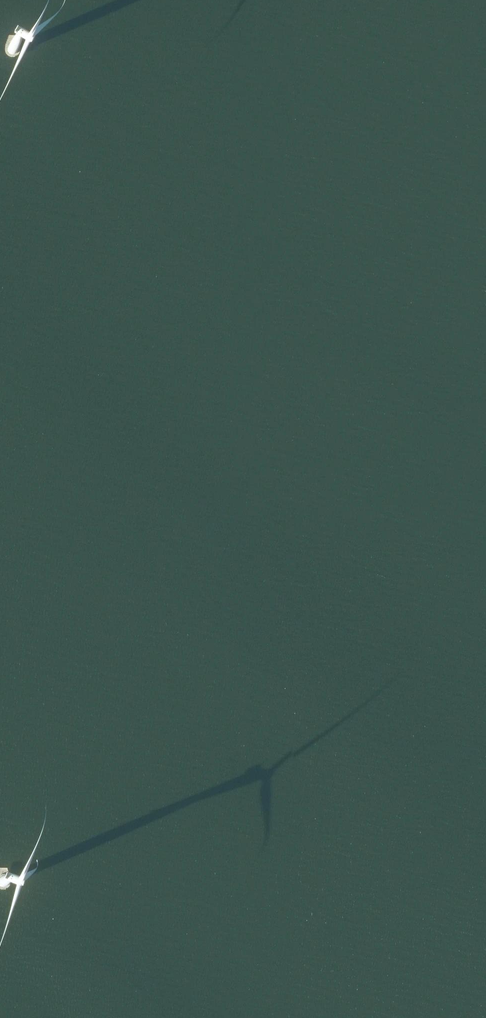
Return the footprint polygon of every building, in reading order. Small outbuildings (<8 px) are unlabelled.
[(8,48),(7,50),(7,52),(9,54),(11,55),(14,55),(16,54),(17,52),(17,49),(16,47),(14,46),(12,45),(9,46),(8,48)]
